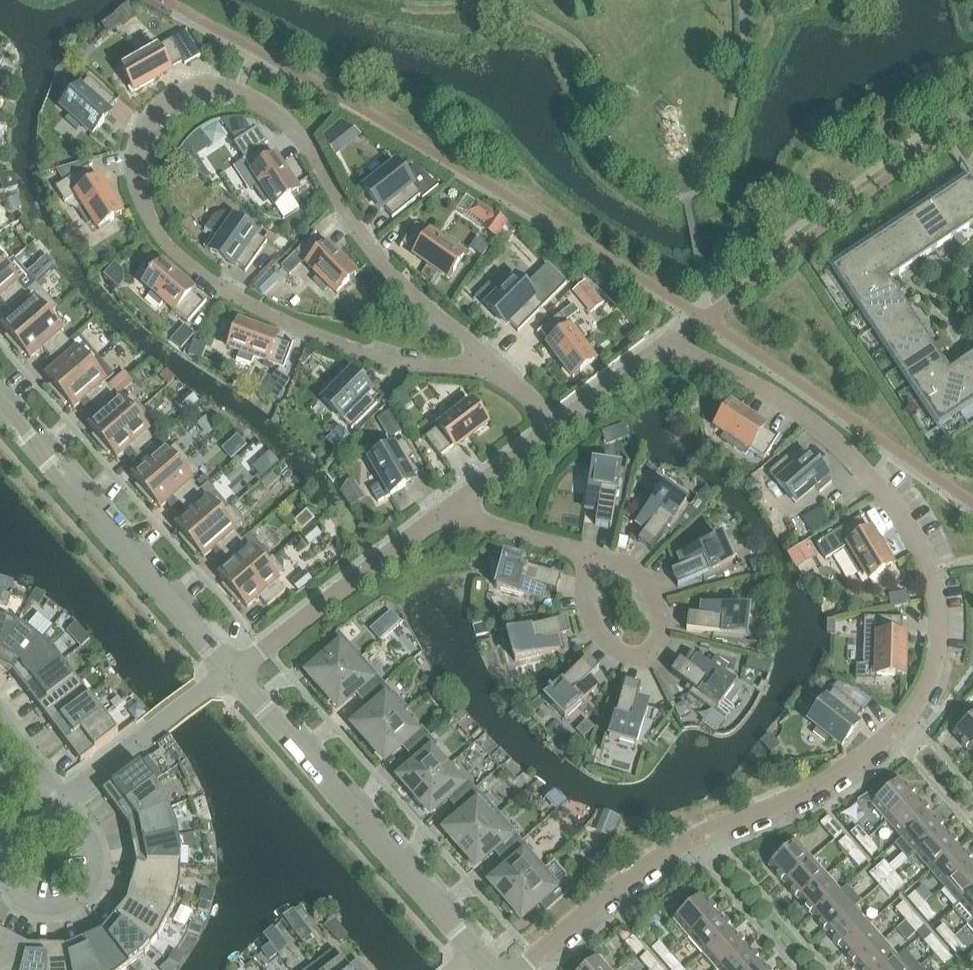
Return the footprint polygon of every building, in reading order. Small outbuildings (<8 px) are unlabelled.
[(127,4),(115,14),(125,27),(138,16),(130,5),(128,3),(127,4)] [(122,68),(135,92),(160,78),(159,76),(183,62),(185,65),(201,56),(186,32),(158,48),(154,42),(141,49),(144,56),(122,68)] [(89,77),(62,107),(71,115),(66,120),(77,130),(82,125),(93,135),(105,122),(101,118),(115,102),(116,103),(117,102),(89,77)] [(221,119),(220,119),(231,134),(247,124),(242,117),(238,116),(229,117),(221,119)] [(217,122),(203,132),(206,134),(211,143),(212,145),(226,136),(217,122)] [(258,127),(234,143),(262,185),(256,189),(264,201),(270,197),(276,207),(284,219),(299,209),(291,197),(299,192),(283,168),(281,169),(265,146),(268,144),(258,127)] [(183,145),(180,148),(180,149),(193,168),(202,162),(196,154),(211,143),(206,134),(203,132),(202,130),(200,128),(198,129),(195,132),(192,135),(189,138),(186,141),(183,145)] [(336,139),(326,147),(335,157),(345,149),(336,139)] [(440,186),(414,166),(405,174),(397,164),(388,170),(384,165),(372,174),(376,180),(364,189),(375,203),(380,200),(393,217),(392,217),(393,218),(422,195),(424,198),(440,186)] [(93,166),(92,165),(54,189),(63,204),(77,195),(85,207),(79,211),(87,224),(93,220),(99,229),(122,215),(107,190),(105,192),(90,168),(93,166)] [(0,176),(0,181),(5,194),(18,189),(12,174),(0,176)] [(950,192),(972,225),(972,182),(970,178),(950,192)] [(950,192),(931,204),(954,238),(972,225),(950,192)] [(17,197),(6,200),(10,212),(21,208),(17,197)] [(470,212),(467,217),(483,228),(496,237),(507,223),(477,202),(470,212)] [(931,204),(912,217),(935,251),(954,238),(931,204)] [(211,253),(225,263),(228,258),(246,271),(245,272),(246,273),(268,242),(235,219),(232,217),(231,216),(229,215),(228,215),(225,214),(224,214),(221,214),(218,215),(216,216),(215,216),(212,218),(204,229),(214,236),(205,248),(211,252),(211,253)] [(912,217),(893,229),(916,263),(935,251),(912,217)] [(507,222),(500,233),(510,240),(516,231),(507,222)] [(416,224),(400,247),(401,248),(403,245),(427,261),(425,263),(428,264),(422,272),(434,280),(439,272),(449,279),(464,257),(455,251),(460,244),(447,236),(443,242),(416,224)] [(67,226),(62,229),(66,234),(71,230),(67,226)] [(893,229),(874,242),(897,276),(916,263),(893,229)] [(282,233),(270,245),(282,258),(294,246),(282,233)] [(315,236),(317,234),(316,233),(296,253),(319,275),(313,281),(324,291),(329,286),(337,294),(356,275),(336,254),(334,256),(315,236)] [(874,242),(834,269),(890,281),(897,276),(874,242)] [(155,257),(143,271),(151,277),(145,284),(153,291),(148,297),(160,307),(164,301),(188,323),(207,301),(206,301),(204,303),(183,285),(184,283),(163,264),(155,257)] [(0,271),(0,299),(8,308),(26,292),(36,283),(14,259),(5,266),(0,271)] [(492,281),(477,296),(487,306),(487,307),(499,319),(503,315),(519,330),(518,331),(518,332),(567,284),(548,265),(526,287),(516,277),(502,291),(492,281)] [(834,269),(861,310),(894,288),(890,281),(834,269)] [(269,271),(253,287),(261,296),(278,280),(269,271)] [(42,277),(36,283),(40,289),(47,283),(42,277)] [(586,281),(577,288),(595,310),(604,303),(586,281)] [(14,346),(49,316),(57,308),(40,289),(36,283),(26,292),(8,308),(16,317),(4,328),(10,335),(7,337),(14,346)] [(861,310),(873,329),(907,307),(894,288),(861,310)] [(873,329),(886,348),(920,326),(907,307),(873,329)] [(560,315),(538,332),(538,333),(541,331),(558,353),(556,355),(574,378),(595,362),(580,341),(586,336),(576,324),(571,329),(566,322),(560,315)] [(43,349),(51,358),(70,341),(62,332),(49,316),(14,346),(22,355),(25,352),(31,359),(43,349)] [(266,333),(239,323),(229,348),(240,352),(237,359),(251,364),(254,357),(284,369),(294,342),(293,342),(291,345),(265,335),(266,333)] [(194,334),(184,326),(171,341),(181,350),(194,334)] [(886,348),(899,367),(933,345),(920,326),(886,348)] [(50,387),(58,396),(100,359),(78,334),(70,341),(51,358),(59,367),(47,377),(53,385),(50,387)] [(194,340),(188,355),(201,360),(206,345),(194,340)] [(899,367),(911,386),(945,364),(933,345),(899,367)] [(957,367),(972,390),(972,356),(957,367)] [(86,398),(94,407),(113,391),(108,386),(106,383),(115,375),(100,359),(58,396),(65,404),(68,402),(74,409),(86,398)] [(911,386),(939,427),(950,371),(945,364),(911,386)] [(939,427),(972,405),(972,390),(957,367),(950,371),(939,427)] [(124,372),(108,386),(113,391),(128,378),(124,372)] [(272,379),(264,393),(278,401),(290,381),(276,372),(272,379)] [(323,401),(352,430),(378,403),(377,403),(376,404),(361,388),(365,384),(352,372),(342,383),(336,378),(326,388),(331,394),(323,401)] [(160,375),(153,382),(162,392),(170,385),(160,375)] [(128,378),(113,391),(118,397),(133,383),(128,378)] [(94,437),(101,445),(143,409),(132,397),(125,404),(121,400),(113,391),(94,407),(102,416),(90,427),(96,434),(94,437)] [(451,418),(447,412),(435,421),(439,427),(426,438),(443,460),(444,459),(442,456),(464,439),(465,441),(488,424),(472,402),(451,418)] [(721,439),(734,447),(738,441),(765,459),(780,435),(779,434),(777,438),(754,422),(755,420),(731,404),(716,427),(725,433),(721,439)] [(130,448),(138,457),(156,441),(148,432),(149,431),(146,428),(153,421),(143,409),(101,445),(108,454),(111,452),(117,459),(130,448)] [(406,431),(394,409),(377,419),(390,441),(406,431)] [(207,416),(197,424),(208,436),(217,428),(207,416)] [(238,439),(227,449),(235,459),(247,449),(238,439)] [(405,439),(370,459),(383,482),(377,485),(371,489),(379,502),(385,499),(391,495),(406,486),(404,482),(422,471),(423,472),(424,471),(405,439)] [(137,487),(144,495),(186,459),(176,447),(168,453),(165,450),(164,450),(156,441),(138,457),(146,466),(133,477),(140,484),(137,487)] [(770,473),(796,503),(816,487),(821,492),(832,482),(827,477),(828,477),(816,463),(812,467),(798,450),(799,449),(798,448),(770,473)] [(272,454),(266,459),(274,467),(280,462),(272,454)] [(173,498),(181,507),(199,491),(192,482),(192,481),(189,477),(196,471),(186,459),(144,495),(152,504),(155,501),(161,509),(173,498)] [(594,465),(587,510),(598,512),(596,525),(612,528),(616,501),(620,501),(620,502),(621,503),(626,470),(594,465)] [(441,471),(436,475),(441,481),(445,477),(441,471)] [(272,474),(261,484),(267,491),(278,481),(272,474)] [(180,536),(188,545),(229,509),(208,484),(199,491),(181,507),(189,516),(177,527),(183,534),(180,536)] [(665,487),(638,524),(647,531),(639,542),(652,551),(668,529),(671,532),(671,533),(672,533),(677,526),(684,531),(708,506),(705,504),(698,498),(691,507),(665,487)] [(706,487),(697,497),(698,498),(705,504),(714,494),(706,487)] [(820,508),(803,518),(812,534),(830,523),(820,508)] [(217,547),(224,557),(243,541),(240,537),(235,532),(236,531),(232,527),(240,521),(229,509),(188,545),(195,553),(198,551),(204,558),(217,547)] [(306,512),(293,523),(301,532),(314,521),(306,512)] [(851,561),(858,574),(864,570),(870,580),(893,566),(878,541),(876,542),(862,518),(865,516),(864,515),(817,544),(826,559),(843,549),(850,562),(851,561)] [(314,527),(305,534),(311,541),(320,534),(314,527)] [(246,531),(240,537),(243,541),(249,535),(246,531)] [(224,586),(231,595),(272,559),(250,534),(249,535),(243,541),(224,557),(232,566),(220,576),(226,584),(224,586)] [(684,567),(672,573),(678,587),(703,576),(705,580),(704,581),(705,582),(735,569),(722,538),(680,556),(684,567)] [(808,541),(789,553),(798,569),(818,557),(808,541)] [(513,559),(506,557),(497,589),(541,601),(544,589),(557,593),(561,578),(535,571),(536,567),(537,567),(537,566),(513,559)] [(760,558),(753,561),(757,572),(764,569),(760,558)] [(273,559),(272,559),(231,595),(238,603),(241,601),(248,608),(260,597),(268,607),(286,591),(278,581),(279,581),(276,577),(283,570),(273,559)] [(298,580),(289,587),(297,596),(306,589),(298,580)] [(40,605),(44,596),(46,594),(36,589),(35,591),(30,600),(40,605)] [(905,593),(890,595),(892,607),(906,605),(905,593)] [(749,610),(704,605),(702,617),(689,615),(687,631),(714,634),(714,638),(713,638),(713,640),(745,643),(749,610)] [(0,616),(0,658),(18,623),(9,618),(10,617),(9,617),(8,618),(0,616)] [(878,665),(877,676),(904,677),(905,648),(903,648),(904,620),(907,620),(907,619),(865,617),(864,665),(878,665)] [(539,621),(507,629),(516,662),(560,650),(557,639),(570,635),(566,620),(540,627),(539,623),(539,622),(539,621)] [(827,632),(828,632),(835,633),(835,621),(827,621),(827,624),(827,632)] [(18,623),(0,658),(0,667),(13,674),(42,640),(28,628),(28,627),(27,626),(27,627),(18,623)] [(405,624),(394,633),(400,639),(410,630),(405,624)] [(487,625),(474,628),(476,638),(489,635),(487,625)] [(90,639),(83,631),(74,639),(81,647),(90,639)] [(326,659),(309,673),(324,690),(362,658),(339,632),(318,650),(326,659)] [(56,652),(42,640),(13,674),(26,690),(63,662),(57,653),(58,652),(57,651),(56,652)] [(749,657),(746,668),(768,674),(771,663),(749,657)] [(356,693),(364,702),(385,684),(362,658),(324,690),(339,707),(356,693)] [(542,695),(565,719),(598,687),(590,679),(599,669),(588,658),(569,677),(566,674),(567,673),(566,672),(542,695)] [(692,668),(681,660),(671,673),(693,689),(691,693),(690,692),(689,693),(716,713),(736,686),(699,659),(692,668)] [(69,669),(63,662),(26,690),(39,708),(77,679),(70,670),(71,670),(70,668),(69,669)] [(119,676),(115,679),(118,684),(124,680),(120,675),(119,676)] [(84,688),(77,679),(39,708),(53,726),(91,697),(84,689),(85,688),(85,687),(84,688)] [(641,686),(626,682),(619,708),(615,707),(615,706),(614,706),(605,737),(637,746),(649,702),(638,699),(641,686)] [(370,743),(401,716),(409,709),(394,692),(393,693),(385,684),(364,702),(372,711),(355,726),(370,743)] [(831,737),(842,746),(853,732),(849,729),(862,712),(863,713),(864,712),(835,689),(810,720),(818,727),(814,733),(826,742),(831,737)] [(97,706),(91,697),(53,726),(67,744),(104,716),(98,707),(99,706),(98,705),(97,706)] [(139,704),(133,709),(140,719),(146,714),(139,704)] [(685,705),(676,709),(682,722),(691,717),(685,705)] [(462,709),(453,717),(459,724),(468,716),(462,709)] [(954,734),(969,751),(972,748),(972,715),(972,714),(960,725),(962,727),(954,734)] [(119,735),(104,716),(67,744),(81,763),(119,735)] [(401,746),(409,755),(430,736),(422,727),(416,733),(401,716),(370,743),(385,760),(401,746)] [(401,778),(416,795),(447,769),(432,752),(439,746),(430,736),(409,755),(417,764),(401,778)] [(586,756),(583,765),(592,768),(595,759),(586,756)] [(141,764),(104,792),(118,811),(155,783),(162,778),(147,759),(141,764)] [(447,798),(455,807),(476,789),(468,780),(461,785),(447,769),(416,795),(431,812),(447,798)] [(873,805),(888,822),(916,798),(901,780),(893,787),(891,785),(879,796),(881,798),(873,805)] [(118,811),(130,827),(170,809),(162,792),(163,791),(162,790),(161,791),(155,783),(118,811)] [(462,848),(492,821),(501,814),(486,797),(484,798),(476,789),(455,807),(463,816),(447,830),(462,848)] [(556,790),(546,798),(556,810),(566,802),(556,790)] [(888,822),(902,838),(930,814),(916,798),(888,822)] [(130,827),(133,845),(180,836),(178,826),(179,826),(179,825),(177,825),(170,809),(130,827)] [(492,821),(462,848),(477,865),(493,851),(501,860),(522,841),(514,832),(515,831),(501,814),(492,821)] [(908,862),(916,855),(945,830),(930,814),(902,838),(894,846),(908,862)] [(829,817),(821,824),(834,840),(842,833),(832,821),(829,818),(829,817)] [(851,834),(861,845),(869,839),(859,827),(851,834)] [(916,855),(931,871),(959,847),(945,830),(916,855)] [(133,845),(137,864),(181,865),(182,847),(183,847),(183,846),(181,846),(180,836),(133,845)] [(839,844),(849,856),(857,849),(847,837),(839,844)] [(869,839),(861,845),(871,857),(879,850),(869,839)] [(492,883),(507,900),(545,868),(522,841),(501,860),(509,869),(492,883)] [(770,866),(785,884),(813,859),(798,842),(790,849),(788,846),(776,857),(778,859),(770,866)] [(945,888),(972,863),(959,847),(931,871),(945,888)] [(857,849),(849,856),(859,868),(867,861),(857,849)] [(785,884),(799,900),(827,875),(813,859),(785,884)] [(885,862),(877,868),(887,880),(895,873),(885,862)] [(959,904),(972,892),(972,863),(945,888),(959,904)] [(137,864),(133,883),(178,895),(181,885),(182,885),(182,884),(181,884),(181,865),(137,864)] [(538,873),(507,900),(522,917),(539,903),(547,912),(568,894),(576,887),(567,876),(558,883),(545,868),(538,873)] [(869,875),(880,886),(887,880),(877,868),(869,875)] [(895,873),(887,880),(897,892),(905,885),(895,873)] [(799,900),(813,916),(841,892),(827,875),(799,900)] [(887,880),(880,886),(890,898),(897,892),(887,880)] [(133,883),(128,902),(167,922),(175,905),(177,906),(177,905),(176,904),(178,895),(133,883)] [(827,932),(855,908),(861,903),(847,886),(841,892),(813,916),(827,932)] [(202,891),(200,900),(201,901),(211,903),(212,903),(214,893),(202,891)] [(967,926),(972,921),(972,892),(959,904),(953,909),(967,926)] [(908,899),(918,911),(926,904),(915,893),(908,899)] [(675,921),(690,938),(718,913),(703,896),(695,903),(693,901),(681,911),(683,914),(675,921)] [(201,901),(198,910),(209,913),(211,903),(201,901)] [(128,902),(115,917),(151,947),(158,939),(159,940),(160,939),(159,938),(167,922),(128,902)] [(896,910),(906,921),(914,915),(903,903),(896,910)] [(926,904),(918,911),(928,923),(936,916),(926,904)] [(827,932),(841,949),(869,924),(855,908),(827,932)] [(690,938),(704,954),(732,929),(718,913),(690,938)] [(914,915),(906,921),(916,933),(924,927),(914,915)] [(115,917),(103,931),(129,966),(144,955),(145,956),(146,955),(145,954),(151,947),(115,917)] [(349,935),(334,918),(333,919),(325,926),(340,943),(348,936),(349,935)] [(192,923),(188,931),(200,936),(203,927),(192,923)] [(841,949),(856,965),(884,941),(869,924),(841,949)] [(936,932),(946,944),(954,937),(944,925),(936,932)] [(303,926),(293,933),(300,943),(310,935),(303,926)] [(272,927),(263,935),(271,944),(280,937),(272,927)] [(718,969),(746,946),(732,929),(704,954),(718,969)] [(12,938),(0,931),(0,961),(12,938)] [(85,939),(99,969),(125,969),(129,966),(103,931),(85,939)] [(924,942),(934,954),(942,948),(932,936),(924,942)] [(626,944),(636,955),(644,949),(633,937),(626,944)] [(954,937),(946,944),(957,955),(964,949),(954,937)] [(29,946),(12,938),(0,961),(0,969),(23,969),(29,946)] [(68,947),(72,969),(99,969),(85,939),(68,947)] [(860,969),(883,969),(898,957),(884,941),(856,965),(860,969)] [(652,949),(663,961),(670,954),(660,943),(652,949)] [(271,944),(262,951),(270,961),(279,954),(271,944)] [(48,947),(29,946),(23,969),(48,969),(48,947)] [(760,962),(746,946),(718,969),(751,969),(760,962)] [(48,969),(72,969),(68,947),(48,947),(48,969)] [(942,948),(934,954),(945,966),(952,959),(942,948)] [(321,969),(366,969),(358,960),(349,967),(335,949),(316,964),(321,969)] [(174,950),(169,960),(181,966),(186,956),(174,950)] [(920,967),(906,951),(898,957),(883,969),(916,969),(920,967)] [(649,969),(652,969),(658,965),(648,953),(640,960),(649,969)] [(663,961),(670,969),(676,969),(680,966),(670,954),(663,961)] [(599,957),(591,964),(589,962),(580,969),(610,969),(599,957)] [(160,969),(161,969),(177,969),(169,961),(160,969)] [(760,962),(751,969),(767,969),(760,962)]
